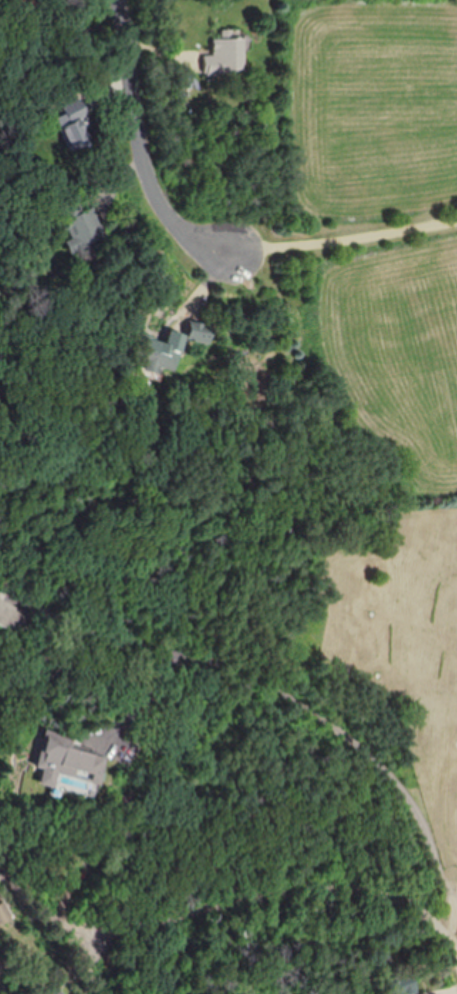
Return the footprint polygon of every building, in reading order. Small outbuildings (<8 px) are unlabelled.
[(215,37),(215,55),(207,55),(207,74),(246,74),(246,37),(215,37)] [(62,106),(65,114),(57,117),(71,151),(94,141),(83,117),(89,114),(82,98),(62,106)] [(95,204),(83,209),(81,204),(62,211),(71,237),(65,240),(69,251),(79,248),(82,257),(100,250),(96,238),(106,234),(95,204)] [(203,321),(191,319),(188,337),(211,342),(213,330),(202,328),(203,321)] [(173,372),(186,334),(166,327),(163,338),(144,331),(135,356),(146,359),(145,362),(173,372)] [(26,624),(26,603),(0,603),(0,625),(26,624)] [(36,765),(43,767),(39,782),(56,786),(59,773),(101,783),(108,753),(43,738),(36,765)] [(10,924),(10,905),(0,905),(0,924),(10,924)] [(397,993),(411,993),(419,990),(412,973),(392,981),(397,993)]
